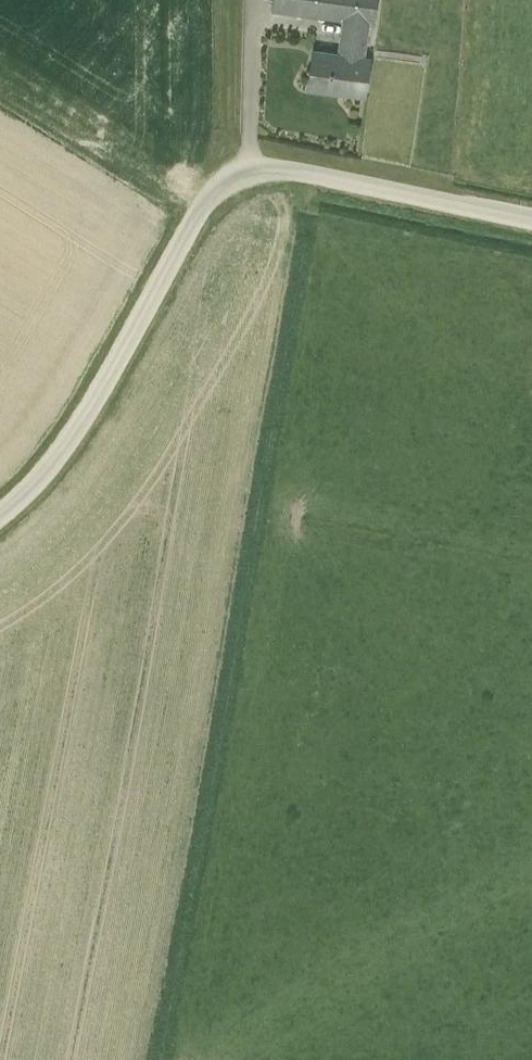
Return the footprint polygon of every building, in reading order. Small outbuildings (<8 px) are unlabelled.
[(341,39),(346,40),(344,53),(313,49),(308,85),(331,88),(331,87),(344,89),(344,92),(364,94),(370,57),(363,56),(367,22),(374,23),(376,0),(273,0),(272,9),(344,18),(341,39)]
